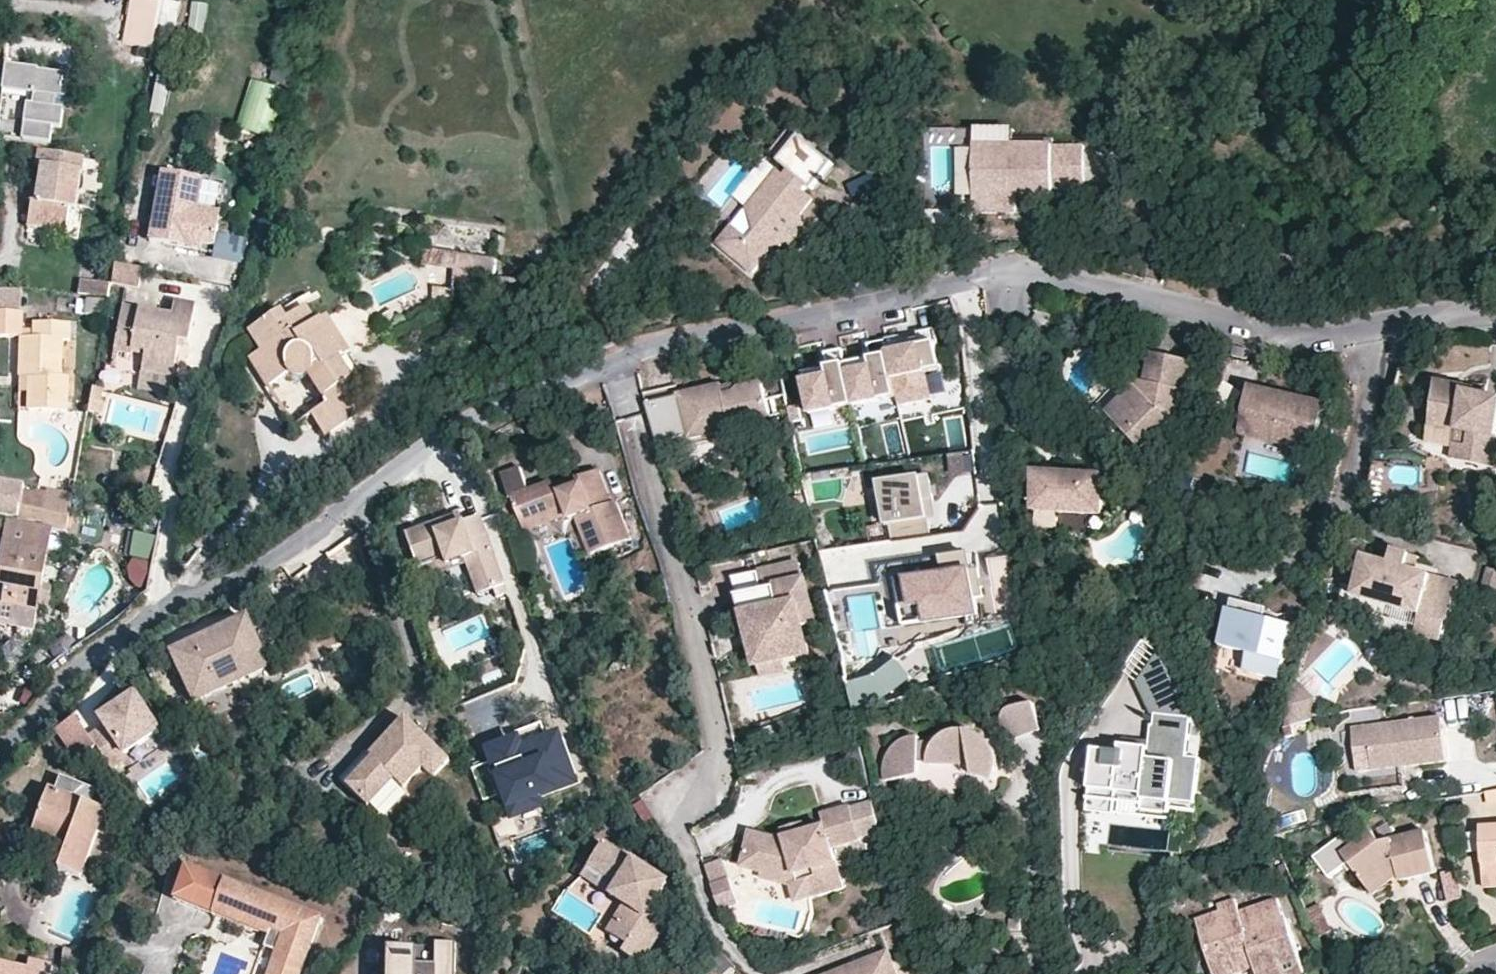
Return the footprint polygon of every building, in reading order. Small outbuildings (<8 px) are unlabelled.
[(160,0),(133,0),(127,39),(152,44),(160,0)] [(27,107),(22,141),(48,144),(50,130),(61,132),(64,112),(56,111),(57,101),(65,103),(68,79),(39,75),(39,73),(5,69),(2,94),(28,97),(33,98),(31,108),(27,107)] [(266,129),(275,89),(254,84),(245,124),(266,129)] [(64,112),(65,103),(57,101),(56,111),(64,112)] [(974,147),(1053,150),(1054,138),(973,137),(974,147)] [(786,182),(780,177),(757,205),(760,211),(747,213),(755,236),(748,245),(733,232),(718,248),(754,276),(777,248),(791,252),(808,231),(801,216),(813,205),(803,196),(809,189),(814,193),(835,168),(803,143),(783,168),(792,175),(786,182)] [(1054,192),(1053,150),(974,147),(973,192),(1018,193),(1054,192)] [(78,214),(86,161),(39,154),(36,170),(45,171),(43,189),(40,204),(31,202),(27,229),(50,232),(69,235),(72,213),(78,214)] [(197,216),(203,185),(162,177),(149,245),(191,252),(200,254),(201,246),(212,248),(217,220),(197,216)] [(33,188),(31,202),(40,204),(43,189),(33,188)] [(1017,203),(1018,193),(973,192),(973,203),(1017,203)] [(67,247),(69,235),(50,232),(48,244),(67,247)] [(240,265),(246,241),(218,233),(211,257),(240,265)] [(453,268),(456,250),(425,246),(423,264),(453,268)] [(500,257),(456,250),(453,268),(452,274),(496,281),(500,257)] [(142,265),(115,259),(111,277),(138,283),(142,265)] [(80,274),(79,288),(109,292),(110,278),(80,274)] [(446,301),(449,288),(430,285),(428,298),(446,301)] [(190,335),(196,300),(177,296),(175,310),(127,298),(118,345),(136,348),(136,344),(147,347),(144,364),(173,369),(181,333),(190,335)] [(0,303),(0,331),(16,334),(22,307),(0,303)] [(354,388),(320,317),(309,321),(302,303),(282,313),(276,304),(245,320),(253,341),(240,347),(255,379),(278,369),(283,373),(288,376),(294,377),(299,377),(313,404),(302,410),(312,431),(342,417),(333,398),(354,388)] [(386,309),(381,312),(386,323),(392,320),(386,309)] [(70,346),(74,325),(34,319),(28,339),(19,336),(10,380),(24,381),(18,412),(56,418),(63,383),(56,382),(61,345),(70,346)] [(887,337),(887,339),(899,404),(901,412),(933,406),(928,376),(944,373),(935,327),(918,330),(920,337),(899,341),(897,335),(887,337)] [(874,366),(848,371),(856,412),(899,404),(887,339),(870,342),(874,366)] [(805,379),(813,421),(856,412),(848,371),(844,347),(826,350),(831,374),(805,379)] [(1106,411),(1126,434),(1135,427),(1146,440),(1169,423),(1178,425),(1195,366),(1155,355),(1143,395),(1137,389),(1106,411)] [(173,369),(144,364),(141,380),(170,386),(173,369)] [(754,406),(743,372),(725,377),(727,383),(713,387),(712,380),(667,391),(677,435),(734,417),(734,412),(754,406)] [(1456,435),(1468,438),(1465,451),(1462,465),(1491,471),(1495,450),(1495,441),(1494,441),(1495,432),(1495,402),(1466,395),(1468,388),(1440,381),(1431,417),(1459,423),(1456,435)] [(92,382),(87,406),(101,408),(104,396),(100,396),(103,384),(92,382)] [(1255,391),(1248,424),(1261,426),(1271,441),(1293,446),(1304,436),(1318,439),(1324,406),(1255,391)] [(312,431),(302,410),(293,415),(302,435),(312,431)] [(1429,429),(1456,435),(1459,423),(1431,417),(1429,429)] [(1261,426),(1248,424),(1246,435),(1271,441),(1261,426)] [(1135,427),(1126,434),(1136,448),(1146,440),(1135,427)] [(1316,451),(1318,439),(1304,436),(1293,446),(1316,451)] [(1462,465),(1465,451),(1453,448),(1449,462),(1462,465)] [(509,506),(511,505),(521,530),(573,509),(577,519),(591,554),(632,537),(618,502),(612,504),(598,471),(578,479),(583,490),(557,501),(552,489),(528,498),(519,475),(500,482),(509,506)] [(922,474),(877,480),(884,537),(929,532),(922,474)] [(1102,514),(1103,476),(1034,474),(1033,512),(1102,514)] [(583,490),(578,479),(552,489),(557,501),(583,490)] [(66,522),(71,495),(72,489),(41,482),(39,490),(35,506),(35,516),(66,522)] [(10,484),(9,503),(35,506),(39,490),(10,484)] [(2,511),(35,516),(35,506),(9,503),(3,502),(2,511)] [(525,540),(577,519),(573,509),(521,530),(525,540)] [(65,529),(66,522),(35,516),(2,511),(0,516),(0,517),(45,526),(65,529)] [(0,517),(0,617),(30,621),(45,526),(0,517)] [(441,539),(459,531),(455,521),(437,529),(441,539)] [(437,529),(403,544),(417,575),(422,586),(423,590),(448,579),(446,575),(463,567),(477,599),(490,593),(494,604),(508,598),(476,524),(459,531),(441,539),(437,529)] [(1009,555),(984,556),(987,609),(1011,608),(1009,555)] [(1430,577),(1422,575),(1425,561),(1399,555),(1396,568),(1373,563),(1369,565),(1360,601),(1423,617),(1450,624),(1452,624),(1462,585),(1430,577)] [(145,588),(151,562),(132,558),(125,583),(145,588)] [(981,619),(973,558),(949,562),(950,569),(901,576),(908,629),(981,619)] [(1434,564),(1425,561),(1422,575),(1430,577),(1434,564)] [(810,621),(798,562),(755,571),(759,589),(739,593),(754,660),(779,655),(804,650),(799,623),(810,621)] [(1485,562),(1479,587),(1495,592),(1495,588),(1495,565),(1485,562)] [(755,571),(736,575),(739,593),(759,589),(755,571)] [(1292,628),(1230,611),(1220,647),(1246,654),(1242,669),(1277,679),(1292,628)] [(1450,624),(1423,617),(1418,637),(1445,643),(1450,624)] [(269,672),(246,626),(174,662),(196,708),(269,672)] [(779,655),(754,660),(757,673),(782,667),(779,655)] [(1194,724),(1166,657),(1142,687),(1155,718),(1158,718),(1156,730),(1154,730),(1152,745),(1151,753),(1123,749),(1122,756),(1096,752),(1090,792),(1144,800),(1142,814),(1170,818),(1171,806),(1195,809),(1202,764),(1189,762),(1194,724)] [(1397,670),(1388,668),(1385,679),(1394,681),(1397,670)] [(1322,700),(1301,685),(1288,734),(1328,721),(1322,700)] [(157,737),(134,703),(128,707),(130,710),(126,713),(124,710),(101,725),(106,733),(92,742),(112,772),(126,762),(124,759),(157,737)] [(1041,735),(1035,709),(1011,713),(1005,719),(1003,728),(1014,742),(1041,735)] [(9,717),(0,716),(0,726),(9,717)] [(1446,760),(1440,718),(1351,730),(1354,751),(1369,749),(1372,770),(1446,760)] [(439,791),(456,773),(405,725),(377,755),(369,763),(372,765),(346,792),(375,819),(400,792),(410,801),(429,781),(439,791)] [(976,774),(1000,778),(996,753),(993,747),(988,739),(978,734),(971,732),(965,731),(941,741),(923,740),(923,737),(921,737),(896,747),(891,755),(884,766),(884,782),(903,779),(920,779),(919,764),(929,761),(930,767),(976,767),(976,774)] [(1124,742),(1123,749),(1151,753),(1152,745),(1124,742)] [(542,807),(579,792),(562,749),(525,764),(522,755),(496,765),(500,774),(480,782),(492,811),(511,804),(520,826),(546,816),(542,807)] [(1369,749),(1354,751),(1357,772),(1372,770),(1369,749)] [(369,763),(377,755),(373,751),(340,786),(346,792),(372,765),(369,763)] [(49,782),(45,797),(79,807),(84,793),(49,782)] [(30,824),(29,828),(44,831),(41,840),(56,847),(50,870),(74,878),(93,812),(79,807),(45,797),(38,794),(30,824)] [(826,828),(805,833),(786,840),(755,836),(749,869),(768,874),(769,868),(797,872),(805,902),(845,889),(833,849),(859,841),(850,810),(822,818),(826,828)] [(786,840),(805,833),(802,824),(781,831),(786,840)] [(1483,827),(1484,880),(1495,880),(1495,827),(1483,827)] [(44,831),(29,828),(27,834),(41,840),(44,831)] [(1396,877),(1399,883),(1401,889),(1437,878),(1425,836),(1381,849),(1377,838),(1347,861),(1372,891),(1387,880),(1396,877)] [(615,887),(614,889),(629,900),(623,910),(617,921),(635,934),(627,945),(624,952),(642,965),(665,927),(649,916),(666,886),(603,846),(588,868),(615,887)] [(798,904),(805,902),(797,872),(769,868),(768,874),(768,879),(792,886),(798,904)] [(205,907),(215,882),(181,869),(167,903),(215,922),(219,913),(205,907)] [(729,876),(710,881),(718,904),(736,899),(729,876)] [(1378,900),(1399,883),(1396,877),(1387,880),(1372,891),(1378,900)] [(1484,880),(1485,890),(1495,889),(1495,880),(1484,880)] [(215,882),(205,907),(219,913),(287,940),(273,973),(304,973),(324,926),(215,882)] [(629,900),(614,889),(608,900),(623,910),(629,900)] [(1219,917),(1223,933),(1205,939),(1215,973),(1216,973),(1250,964),(1253,973),(1306,973),(1291,923),(1287,925),(1280,901),(1241,913),(1238,902),(1216,908),(1219,917)] [(1321,905),(1308,911),(1319,934),(1331,929),(1321,905)] [(219,913),(215,922),(271,945),(259,973),(273,973),(287,940),(219,913)] [(1025,929),(1024,918),(1015,916),(1014,929),(1025,929)] [(1223,933),(1219,917),(1200,923),(1205,939),(1223,933)] [(610,934),(627,945),(635,934),(617,921),(610,934)] [(388,950),(386,973),(453,973),(454,946),(434,945),(433,966),(407,965),(407,951),(388,950)] [(859,962),(854,971),(846,973),(897,973),(888,951),(859,962)] [(859,962),(833,971),(841,973),(846,973),(854,971),(859,962)] [(0,964),(0,973),(19,973),(19,970),(0,964)] [(1250,964),(1216,973),(1253,973),(1250,964)]
